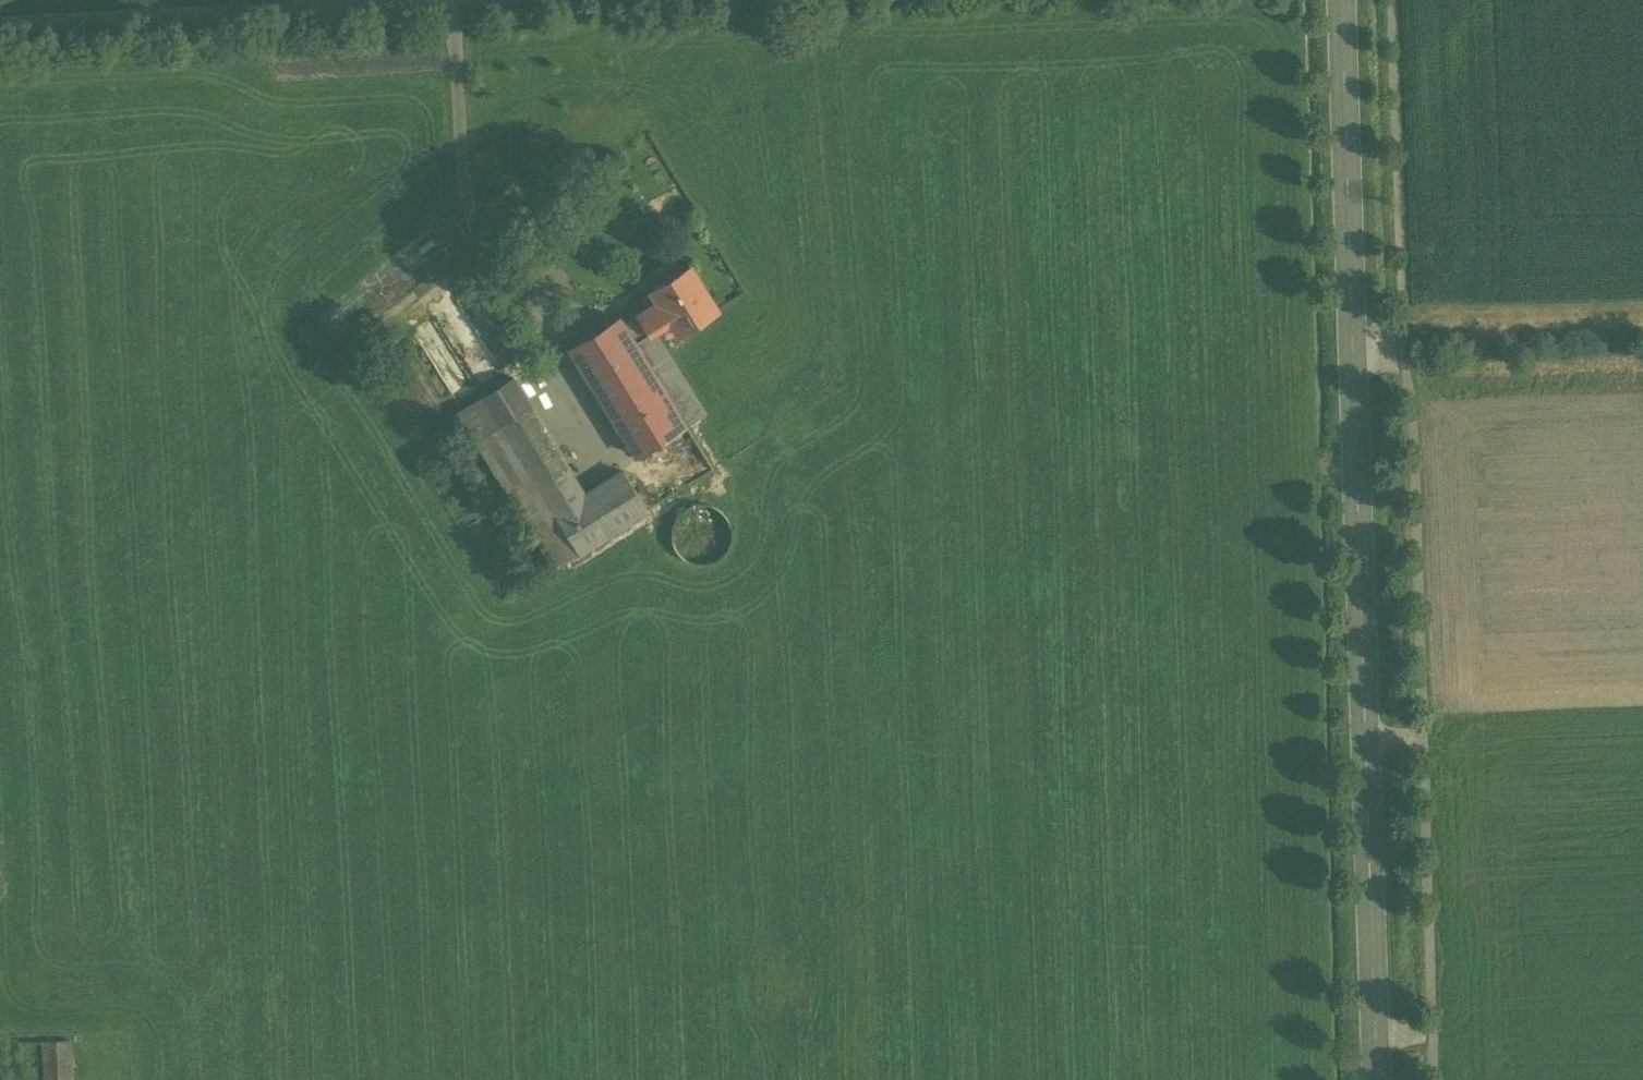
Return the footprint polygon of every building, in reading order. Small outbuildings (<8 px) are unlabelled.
[(717,308),(690,265),(652,289),(652,290),(642,296),(648,307),(622,323),(635,343),(670,321),(673,326),(689,316),(693,323),(717,308)] [(619,316),(569,346),(635,454),(684,425),(635,343),(622,323),(619,316)] [(595,485),(520,368),(459,406),(560,566),(657,505),(630,463),(595,485)] [(685,509),(682,511),(679,514),(676,517),(674,521),(673,524),(672,528),(671,532),(672,536),(672,540),(673,544),(675,548),(677,551),(680,554),(682,557),(686,559),(689,561),(693,562),(697,563),(701,563),(705,563),(709,562),(713,561),(716,560),(720,557),(723,555),(725,552),(727,548),(729,545),(730,541),(731,537),(731,533),(731,529),(730,525),(729,521),(727,518),(724,515),(722,512),(719,509),(715,507),(712,505),(708,504),(704,504),(700,504),(696,504),(692,505),(688,507),(685,509)]
